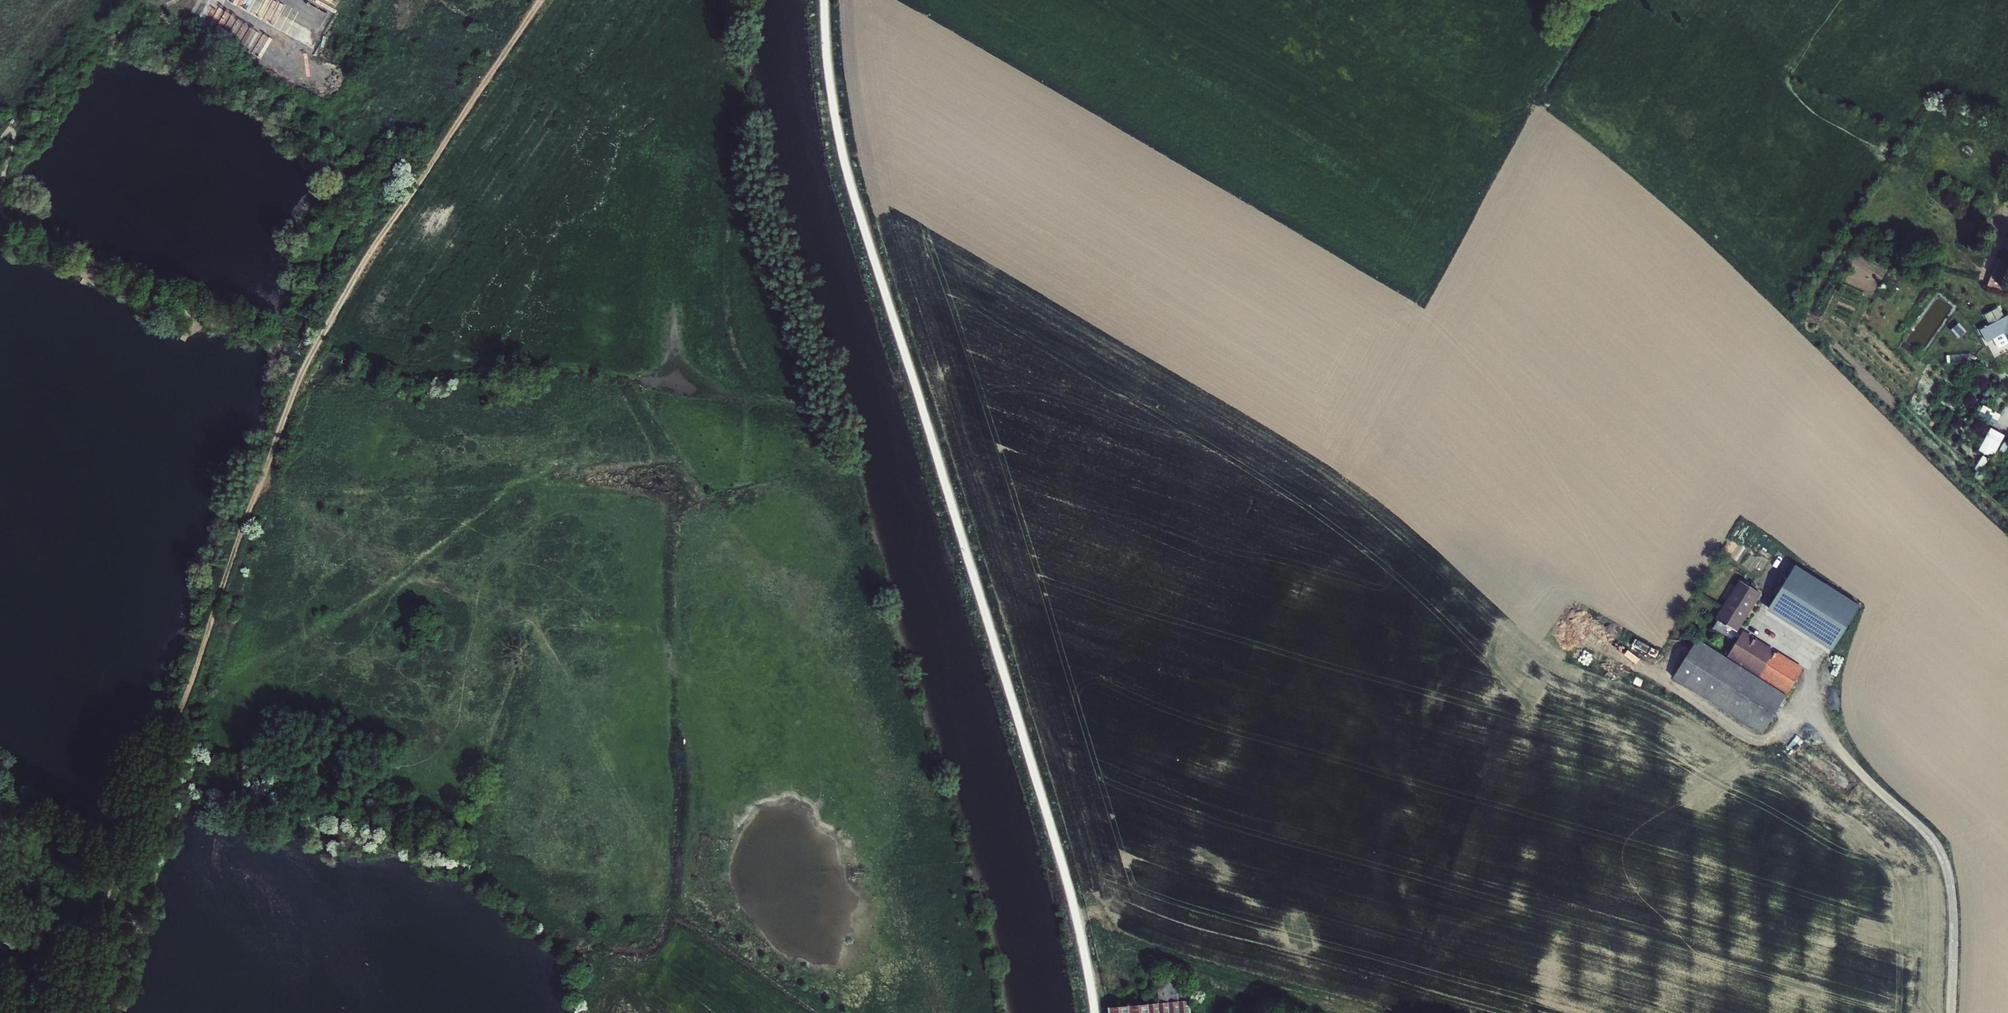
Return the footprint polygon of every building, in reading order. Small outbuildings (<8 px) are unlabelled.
[(272,9),(284,5),(282,0),(269,0),(272,9)] [(1985,340),(2003,331),(2007,341),(2007,314),(1980,328),(1985,340)] [(1993,458),(2005,435),(1990,427),(1978,450),(1993,458)] [(1796,568),(1792,566),(1765,610),(1836,654),(1851,626),(1843,621),(1842,597),(1796,568)] [(1756,589),(1739,578),(1715,616),(1733,627),(1756,589)] [(1851,626),(1861,610),(1842,597),(1843,621),(1851,626)] [(1693,685),(1761,728),(1799,668),(1738,630),(1725,651),(1691,669),(1690,678),(1694,680),(1693,685)] [(1678,662),(1691,669),(1725,651),(1696,633),(1678,662)] [(1691,669),(1678,662),(1674,669),(1690,678),(1691,669)] [(1690,678),(1674,669),(1672,672),(1693,685),(1694,680),(1690,678)] [(1105,1008),(1106,1012),(1189,1012),(1187,997),(1185,997),(1183,982),(1153,973),(1156,1001),(1105,1008)]
